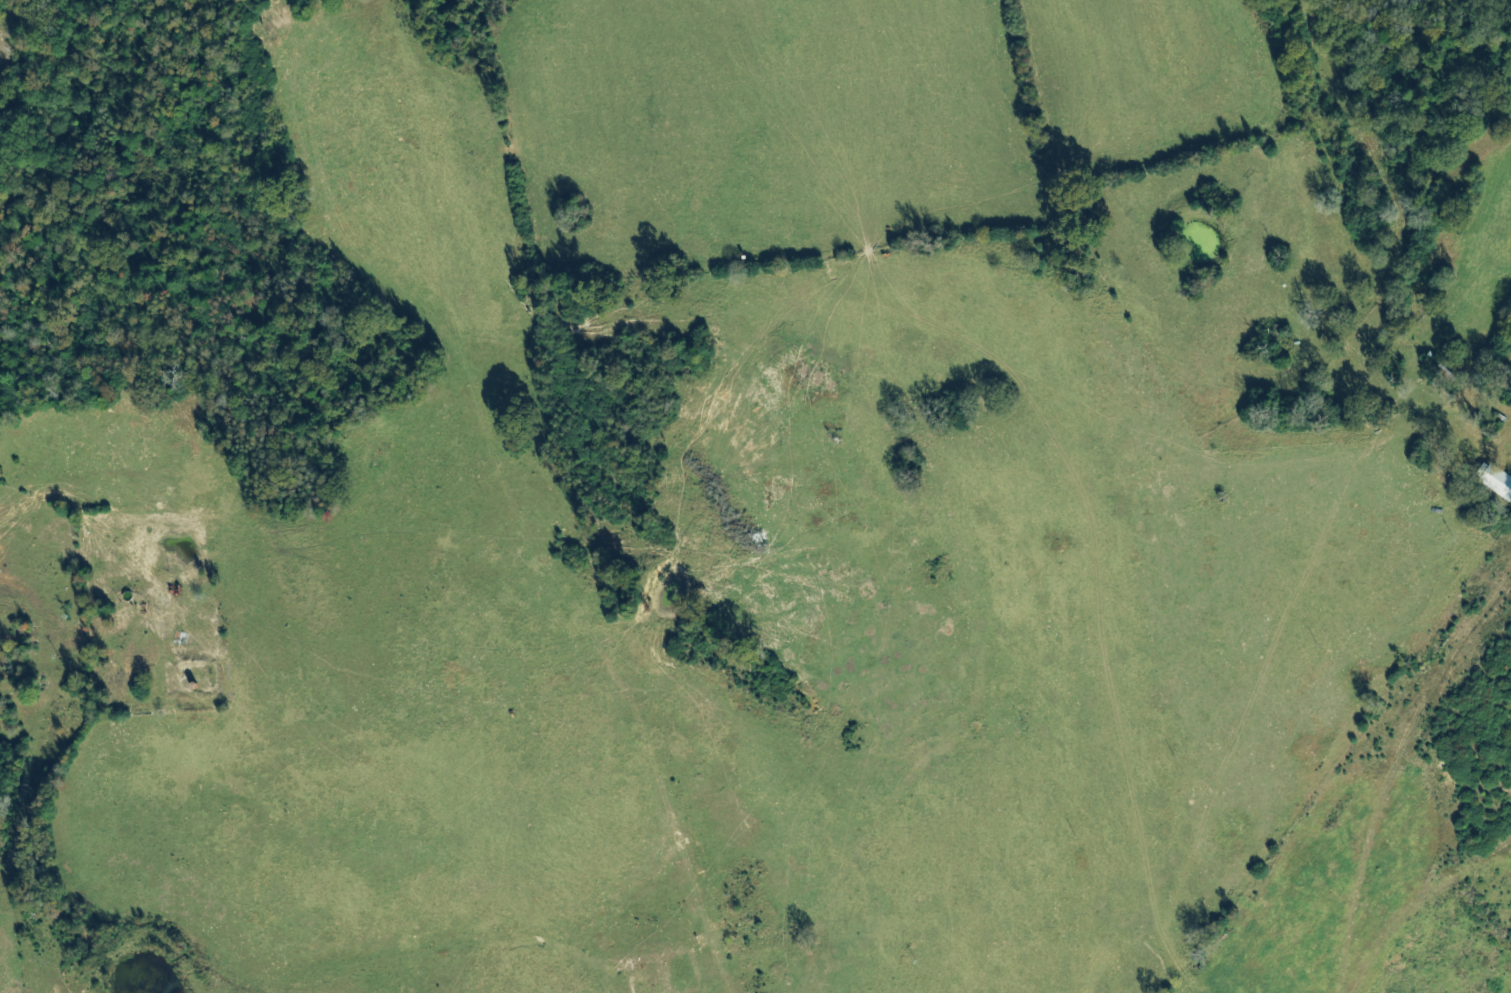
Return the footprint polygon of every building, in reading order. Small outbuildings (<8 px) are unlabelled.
[(1510,504),(1510,478),(1485,463),(1474,481),(1510,504)]
